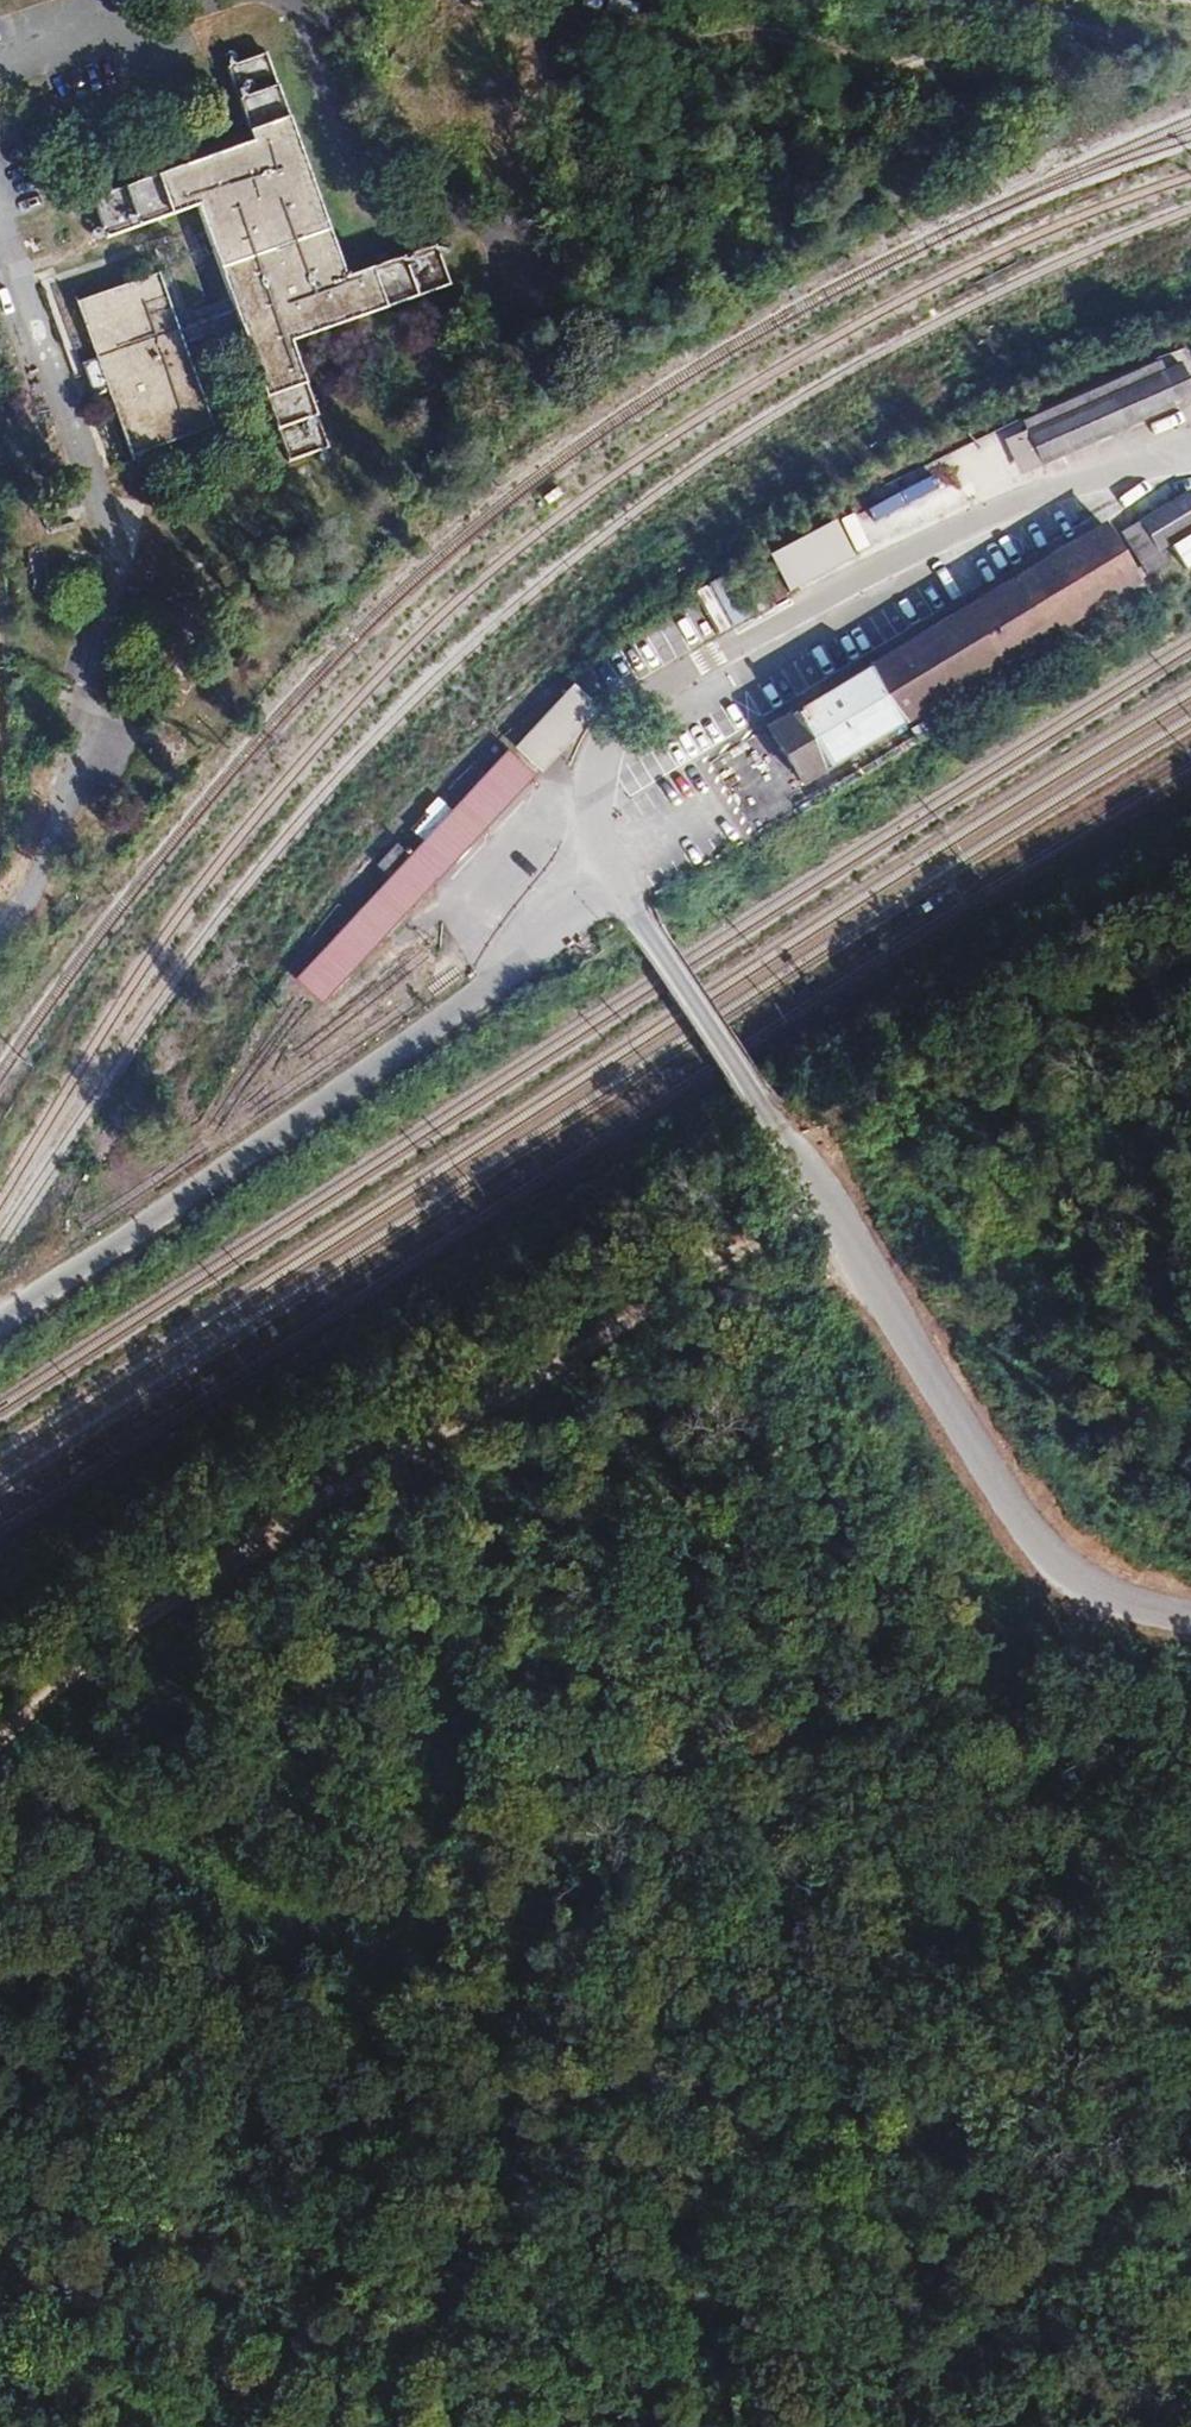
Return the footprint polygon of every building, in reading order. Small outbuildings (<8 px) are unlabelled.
[(342,281),(265,54),(222,68),(245,150),(90,202),(101,243),(191,214),(286,466),(327,450),(288,351),(450,289),(434,246),(342,281)] [(158,274),(72,300),(122,457),(207,430),(158,274)] [(991,425),(1006,470),(1189,409),(1174,364),(991,425)] [(1187,492),(1139,529),(1136,524),(1116,538),(1144,580),(1164,568),(1158,559),(1190,534),(1190,499),(1187,492)] [(826,523),(760,557),(779,595),(846,560),(826,523)] [(1135,592),(1102,527),(759,732),(796,798),(1135,592)] [(508,750),(538,778),(598,714),(568,686),(508,750)] [(444,867),(455,876),(538,782),(502,750),(448,811),(434,799),(407,830),(417,839),(290,984),(319,1009),(444,867)]
